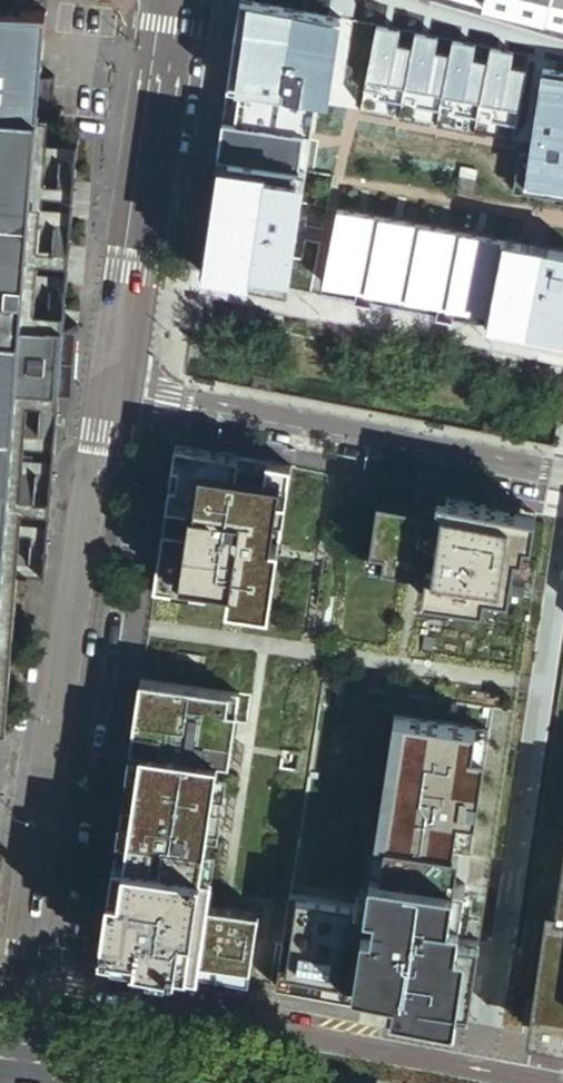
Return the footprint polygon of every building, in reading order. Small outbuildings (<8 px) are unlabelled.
[(252,0),(239,0),(215,158),(305,172),(316,100),(328,102),(341,18),(252,0)] [(562,29),(562,0),(466,0),(562,29)] [(59,331),(75,140),(34,137),(34,126),(36,104),(53,106),(55,77),(42,76),(41,92),(37,92),(37,88),(44,12),(0,8),(0,569),(12,569),(39,572),(52,393),(67,394),(70,360),(72,331),(59,331)] [(398,29),(376,24),(362,91),(376,94),(375,99),(401,104),(402,99),(414,101),(413,107),(438,112),(439,107),(451,109),(450,114),(476,119),(477,114),(489,116),(488,122),(515,127),(526,71),(509,67),(512,52),(489,47),(486,63),(471,60),(474,44),(451,40),(448,55),(433,52),(436,37),(414,32),(411,48),(395,45),(398,29)] [(542,69),(529,154),(524,188),(562,194),(562,72),(542,69)] [(518,153),(512,191),(562,199),(562,194),(524,188),(529,154),(518,153)] [(305,172),(215,158),(205,230),(198,274),(287,291),(297,204),(329,208),(334,177),(305,172)] [(460,167),(457,178),(473,181),(475,170),(460,167)] [(473,181),(457,178),(456,187),(471,190),(473,181)] [(340,210),(326,285),(359,292),(357,304),(373,307),(376,295),(441,307),(439,320),(455,323),(458,311),(489,317),(487,329),(562,344),(562,253),(340,210)] [(290,468),(173,444),(168,480),(152,598),(177,601),(179,584),(206,587),(227,590),(225,608),(261,613),(265,578),(275,579),(290,468)] [(442,514),(445,498),(421,494),(418,510),(442,514)] [(418,510),(377,503),(368,555),(384,558),(382,571),(424,578),(421,599),(481,609),(484,594),(498,597),(507,598),(510,579),(515,580),(526,521),(483,514),(484,505),(445,498),(442,514),(418,510)] [(536,514),(484,505),(483,514),(526,521),(515,580),(510,579),(507,598),(521,601),(536,514)] [(384,558),(368,555),(365,555),(363,567),(382,571),(384,558)] [(179,584),(177,601),(204,605),(206,587),(179,584)] [(495,614),(498,597),(484,594),(481,609),(481,612),(495,614)] [(237,695),(138,682),(97,957),(247,985),(257,915),(194,907),(216,763),(227,765),(237,695)] [(374,845),(384,846),(403,722),(393,721),(374,845)] [(488,735),(403,722),(384,846),(380,876),(369,874),(364,908),(288,896),(274,990),(466,1026),(478,946),(457,942),(464,889),(453,887),(458,856),(470,858),(488,735)] [(550,948),(560,949),(552,1008),(562,1010),(562,846),(550,948)]
